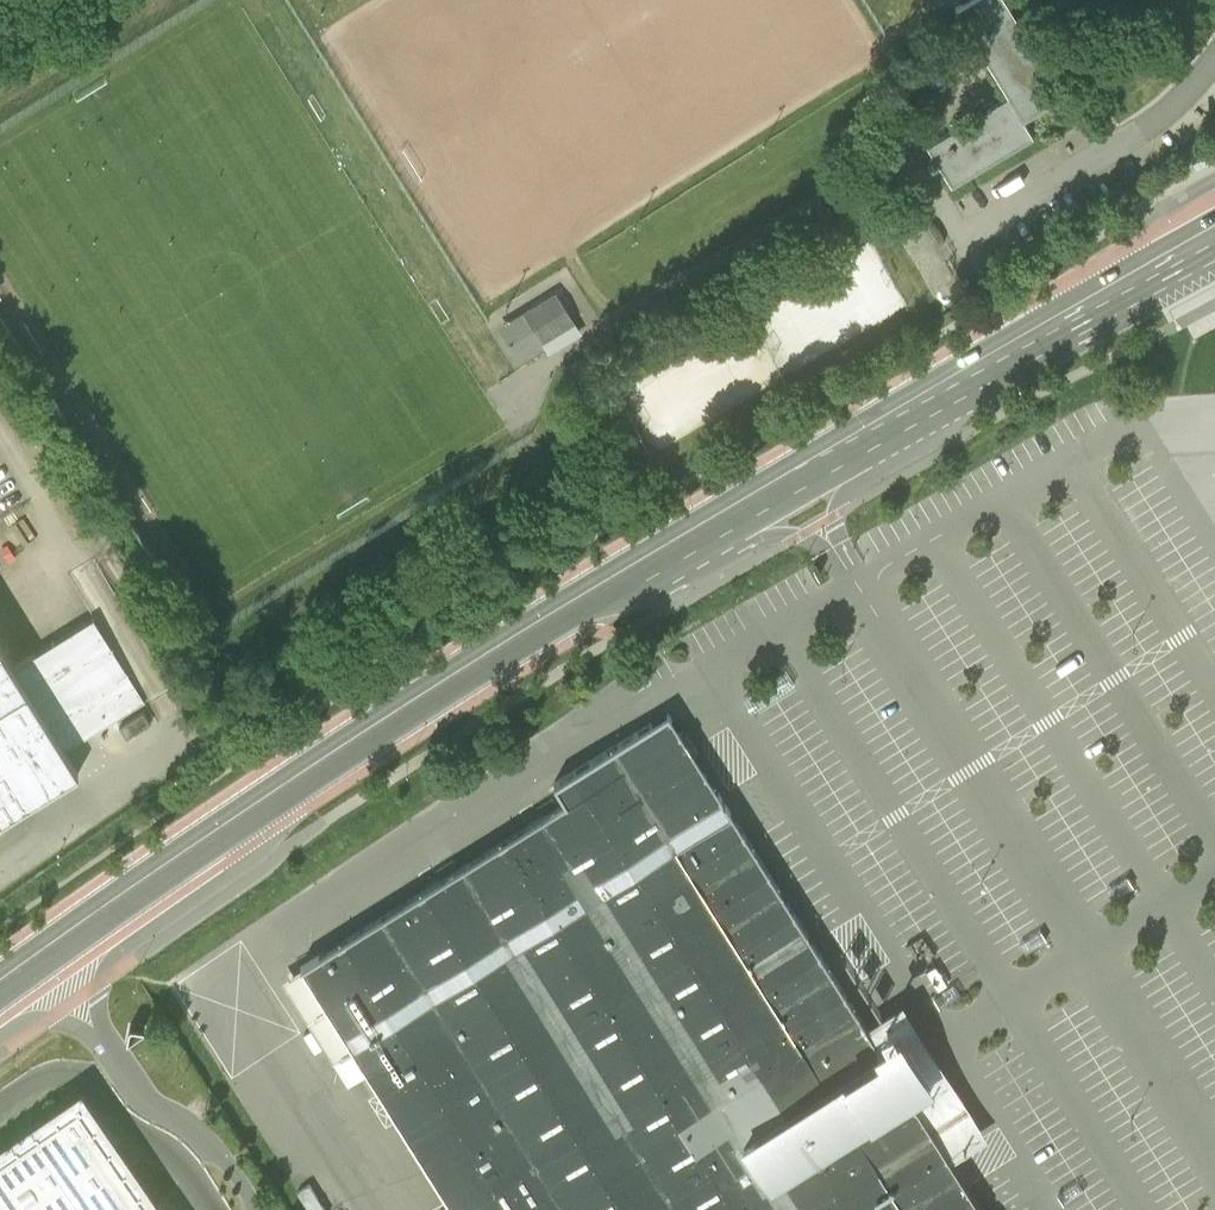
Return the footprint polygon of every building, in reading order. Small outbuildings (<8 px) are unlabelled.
[(952,185),(1033,136),(1024,120),(1064,96),(1006,0),(968,0),(955,8),(1008,96),(927,145),(950,183),(952,185)] [(566,289),(503,327),(523,359),(586,322),(566,289)] [(153,723),(95,623),(15,672),(0,647),(0,819),(153,723)] [(306,974),(353,1046),(408,1131),(458,1209),(981,1209),(950,1160),(895,1072),(866,1025),(729,807),(686,740),(667,710),(552,783),(568,807),(306,974)] [(902,1002),(866,1025),(912,1098),(950,1160),(987,1137),(949,1076),(902,1002)] [(79,1101),(31,1134),(0,1155),(0,1209),(154,1209),(79,1101)]
